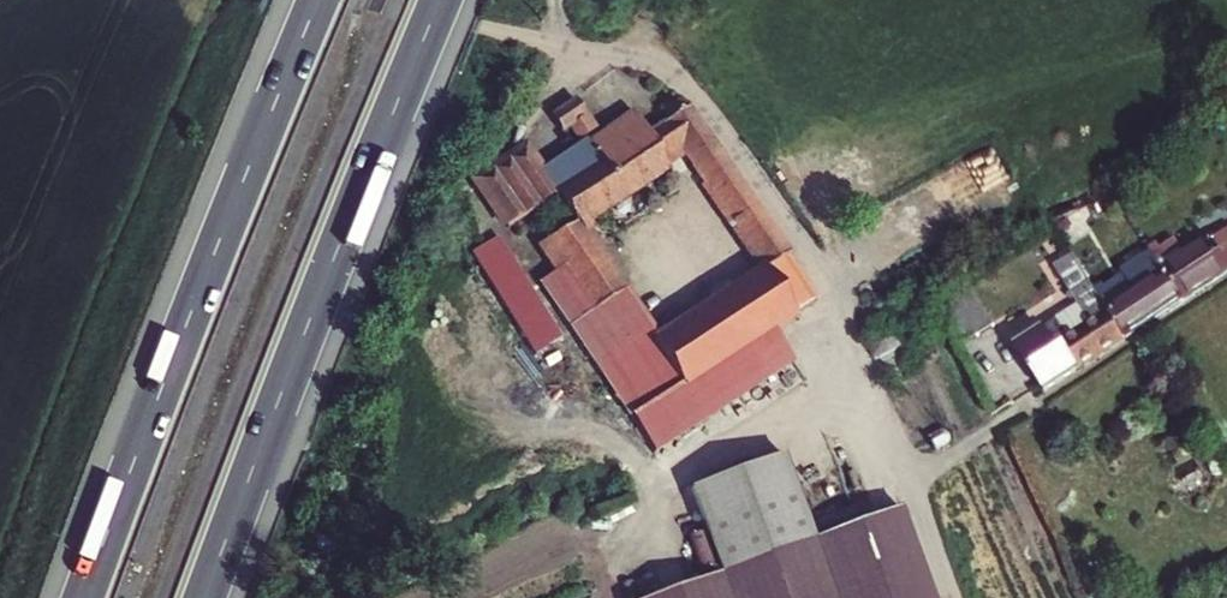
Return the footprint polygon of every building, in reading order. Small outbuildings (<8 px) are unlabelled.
[(624,429),(721,366),(803,314),(780,268),(784,266),(690,122),(672,115),(655,126),(662,137),(658,140),(672,160),(756,283),(622,370),(589,319),(614,303),(570,235),(658,178),(655,172),(641,150),(632,156),(624,143),(541,196),(524,170),(508,180),(492,156),(448,185),(478,233),(490,225),(499,239),(505,235),(523,263),(531,258),(548,285),(535,294),(563,336),(569,332),(589,363),(583,367),(624,429)] [(658,140),(641,150),(655,172),(672,160),(658,140)] [(1043,242),(1058,263),(1113,226),(1101,209),(1068,225),(1043,242)] [(1156,287),(1174,312),(1226,277),(1226,240),(1156,287)] [(610,446),(491,262),(464,280),(522,370),(530,365),(590,459),(610,446)] [(1096,317),(1068,277),(1049,289),(1089,349),(1060,368),(1049,351),(1015,374),(1034,404),(1118,348),(1096,317)] [(1174,312),(1156,287),(1145,294),(1140,288),(1124,299),(1129,305),(1113,315),(1109,309),(1096,317),(1118,348),(1174,312)] [(721,366),(624,429),(641,456),(738,393),(721,366)] [(944,433),(929,440),(934,452),(949,444),(944,433)] [(691,488),(722,576),(813,544),(782,456),(691,488)] [(897,515),(813,544),(722,576),(660,597),(926,597),(897,515)]
